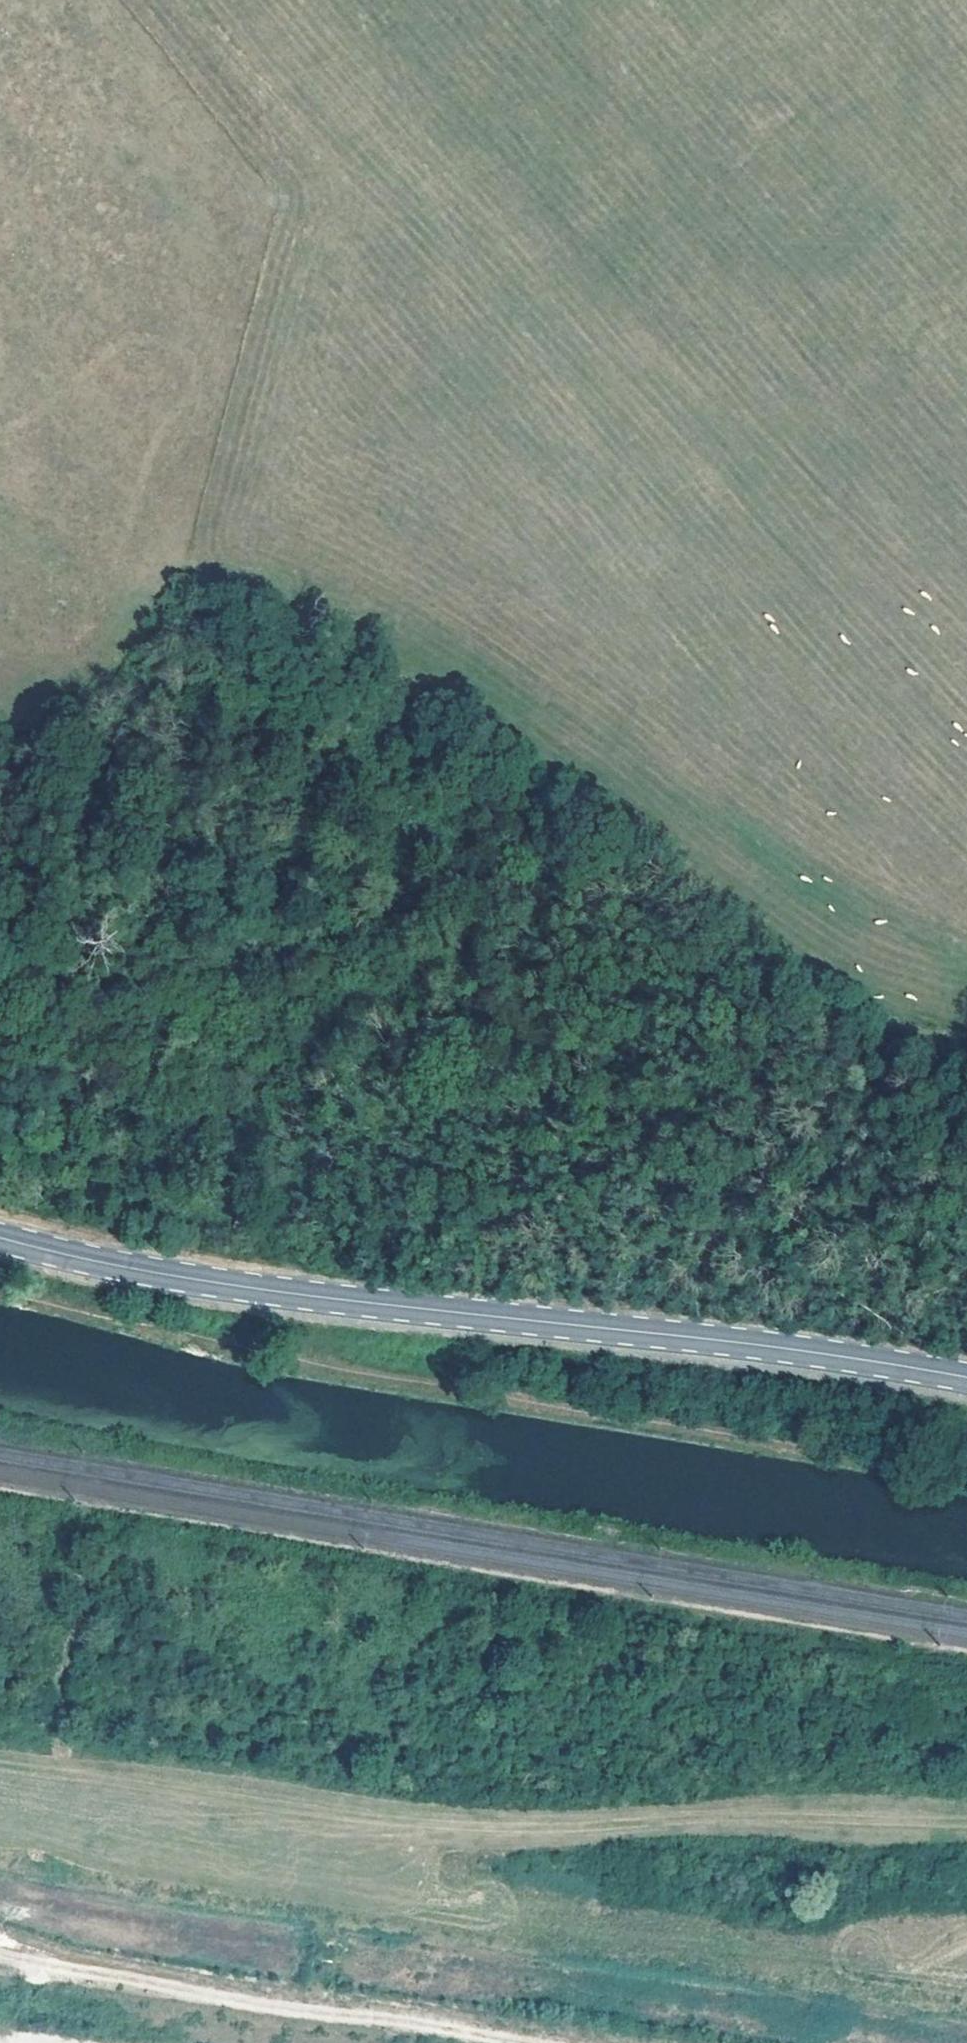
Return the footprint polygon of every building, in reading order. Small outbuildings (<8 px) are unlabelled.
[(2,1157),(12,1128),(0,1123),(0,1156),(2,1157)]
